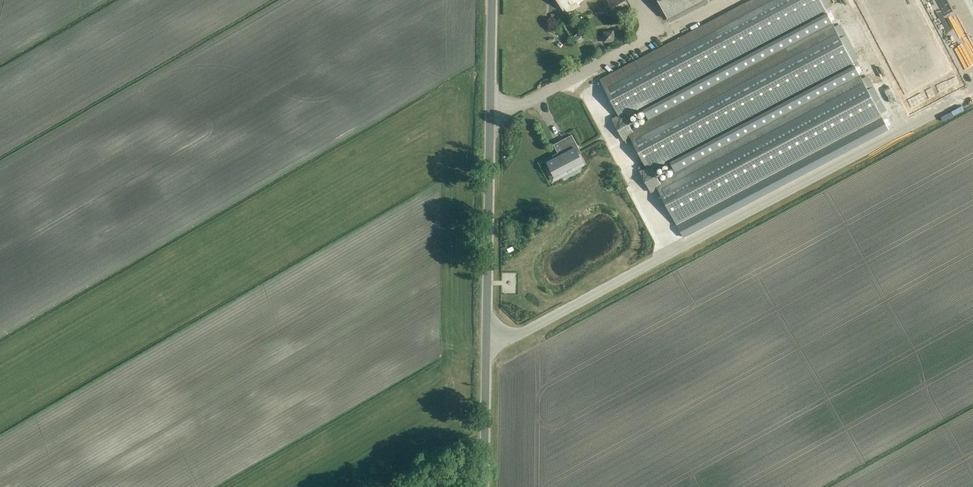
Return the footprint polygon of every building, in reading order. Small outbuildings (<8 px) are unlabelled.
[(564,10),(579,1),(579,0),(559,0),(564,10)] [(836,139),(881,116),(860,75),(815,99),(659,182),(653,170),(809,87),(854,64),(833,23),(788,48),(632,130),(626,118),(826,12),(821,0),(751,0),(600,79),(619,115),(612,119),(623,140),(624,139),(626,143),(632,140),(646,167),(640,171),(651,192),(658,188),(676,224),(836,139)] [(626,0),(606,0),(614,15),(630,7),(626,0)] [(668,18),(702,0),(659,0),(668,18)] [(565,153),(547,162),(550,167),(547,169),(552,181),(584,164),(576,149),(579,148),(571,134),(558,141),(565,153)] [(673,220),(666,224),(670,232),(677,229),(673,220)]
